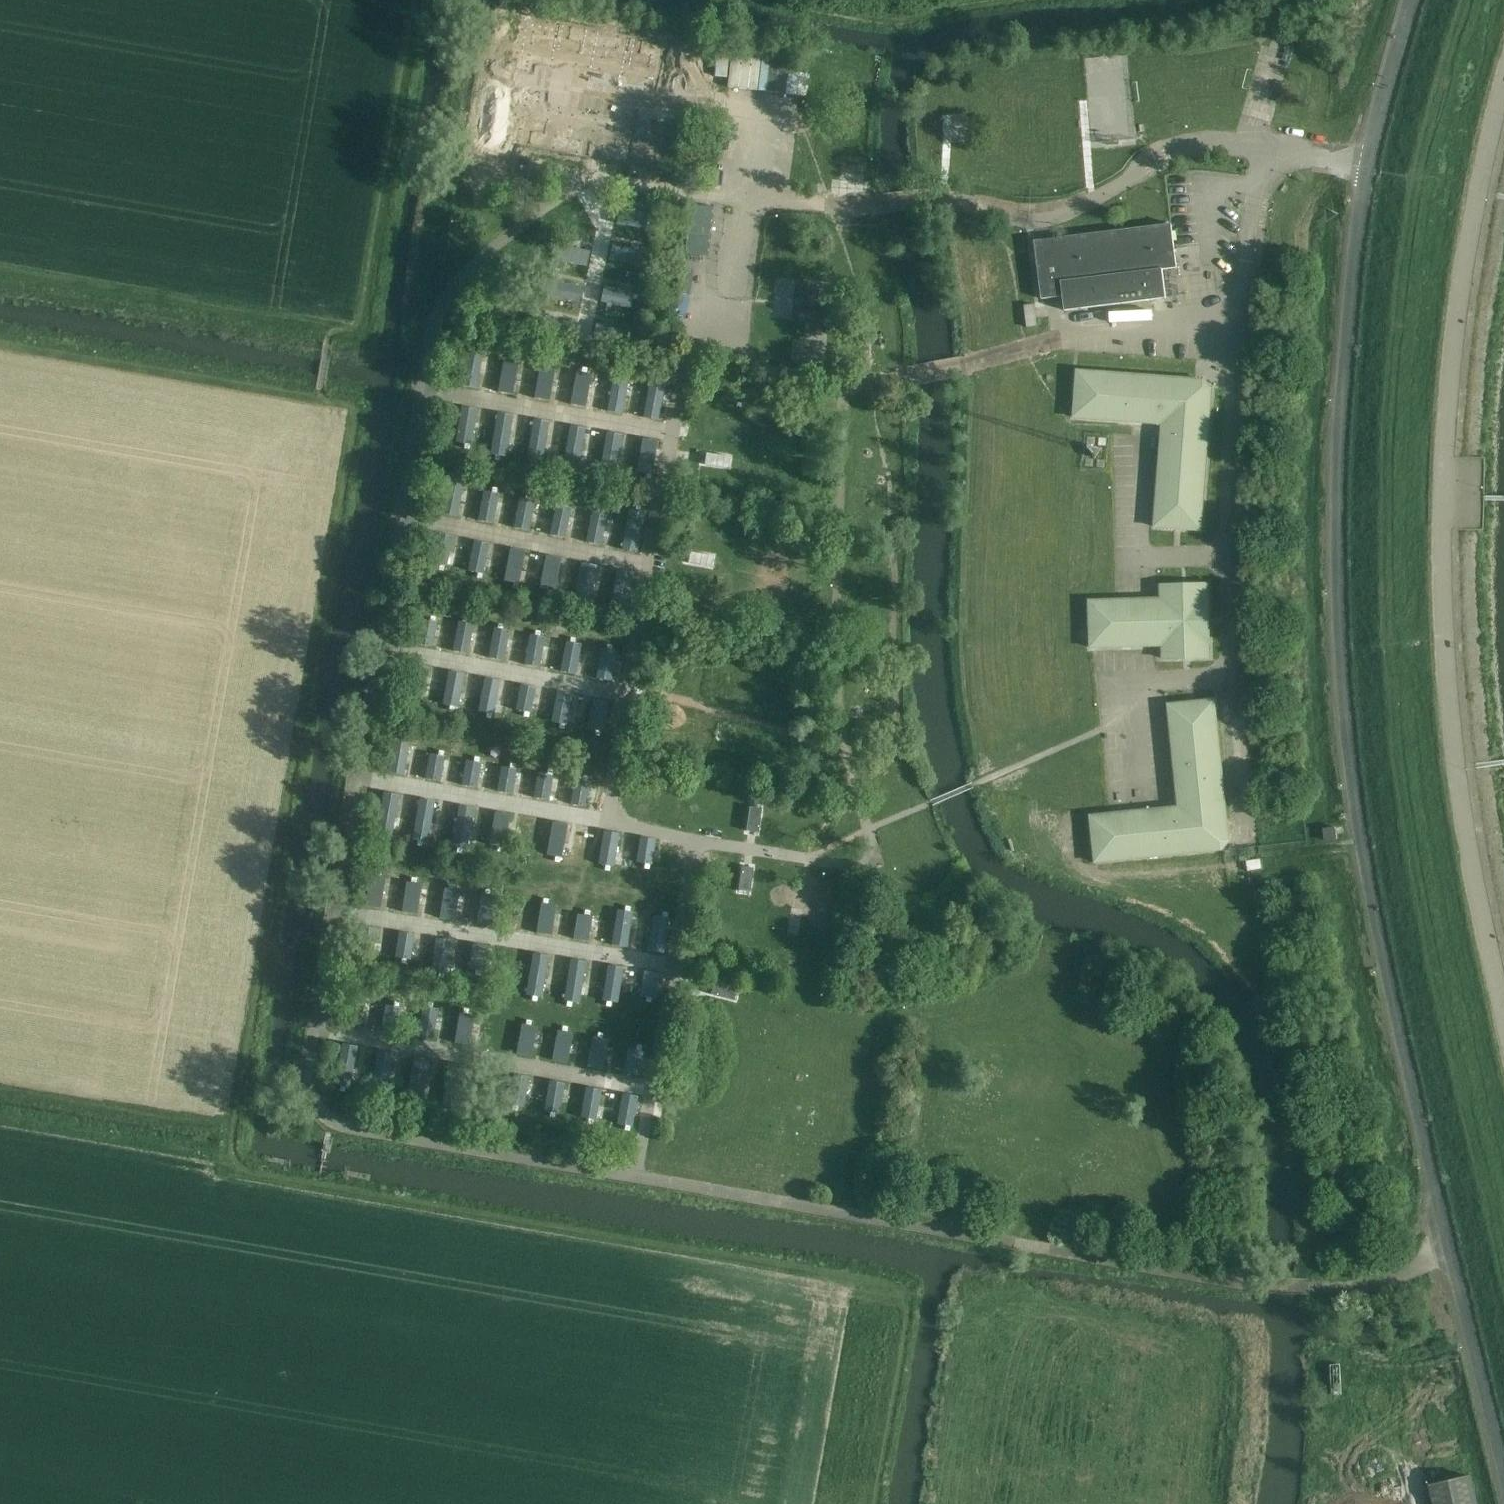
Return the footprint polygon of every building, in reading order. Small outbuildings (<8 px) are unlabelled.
[(519,16),(512,51),(655,79),(661,44),(519,16)] [(521,102),(514,138),(621,158),(628,123),(521,102)] [(503,182),(510,144),(490,140),(488,151),(470,148),(467,163),(474,164),(472,177),(503,182)] [(1065,310),(1166,297),(1162,270),(1177,268),(1171,223),(1034,240),(1041,299),(1063,296),(1065,310)] [(485,347),(469,344),(461,385),(477,388),(485,347)] [(520,353),(504,350),(496,391),(512,394),(520,353)] [(557,360),(541,357),(534,398),(550,401),(557,360)] [(593,367),(577,364),(570,405),(586,408),(593,367)] [(631,373),(615,370),(607,411),(623,414),(631,373)] [(1201,530),(1211,388),(1205,379),(1076,370),(1073,418),(1161,424),(1154,527),(1201,530)] [(479,408),(463,405),(455,446),(471,449),(479,408)] [(514,414),(498,411),(490,452),(506,455),(514,414)] [(551,421),(535,418),(527,459),(543,462),(551,421)] [(587,428),(571,425),(563,466),(579,469),(587,428)] [(621,433),(605,430),(597,471),(613,474),(621,433)] [(463,476),(447,473),(439,514),(455,517),(463,476)] [(499,490),(483,487),(476,519),(492,523),(499,490)] [(534,495),(518,492),(511,527),(528,530),(534,495)] [(570,503),(554,500),(548,534),(564,537),(570,503)] [(646,510),(630,507),(622,548),(638,551),(646,510)] [(607,512),(591,510),(586,542),(603,545),(607,512)] [(455,537),(439,534),(433,566),(449,569),(455,537)] [(490,542),(475,539),(468,572),(484,575),(490,542)] [(527,549),(511,546),(505,579),(521,582),(527,549)] [(563,556),(547,553),(541,586),(557,589),(563,556)] [(595,565),(580,562),(573,595),(589,598),(595,565)] [(632,573),(617,570),(610,602),(626,605),(632,573)] [(1162,659),(1210,657),(1207,583),(1160,585),(1160,597),(1088,599),(1090,648),(1162,646),(1162,659)] [(436,617),(420,614),(414,646),(430,649),(436,617)] [(472,622),(456,619),(450,652),(466,655),(472,622)] [(509,629),(493,626),(487,659),(503,662),(509,629)] [(545,636),(529,633),(523,666),(539,669),(545,636)] [(581,643),(565,640),(559,672),(575,675),(581,643)] [(617,648),(601,645),(595,678),(610,681),(617,648)] [(428,664),(412,661),(406,693),(422,696),(428,664)] [(464,669),(448,666),(442,699),(457,702),(464,669)] [(501,676),(485,673),(478,706),(494,709),(501,676)] [(536,683),(520,680),(514,714),(530,716),(536,683)] [(571,693),(555,690),(549,722),(565,725),(571,693)] [(607,698),(591,695),(585,728),(600,731),(607,698)] [(1090,815),(1095,863),(1222,850),(1229,841),(1215,699),(1167,704),(1178,806),(1090,815)] [(412,746),(396,743),(390,775),(405,778),(412,746)] [(447,751),(432,747),(425,781),(441,784),(447,751)] [(484,757),(468,754),(462,788),(478,791),(484,757)] [(520,764),(504,762),(498,795),(514,798),(520,764)] [(554,770),(538,767),(532,799),(548,802),(554,770)] [(590,775),(574,772),(567,805),(583,808),(590,775)] [(401,799),(385,796),(379,828),(395,831),(401,799)] [(437,804),(421,801),(414,834),(430,837),(437,804)] [(763,806),(750,804),(746,830),(759,832),(763,806)] [(473,811),(457,808),(451,841),(467,844),(473,811)] [(509,818),(493,815),(487,849),(503,851),(509,818)] [(568,824),(552,821),(545,854),(561,857),(568,824)] [(1326,841),(1337,839),(1337,835),(1335,827),(1324,829),(1326,841)] [(620,833),(604,830),(598,864),(614,867),(620,833)] [(656,841),(640,837),(634,862),(651,866),(656,841)] [(755,866),(742,864),(738,889),(751,891),(755,866)] [(386,875),(370,872),(364,904),(380,907),(386,875)] [(421,880),(406,877),(399,910),(415,913),(421,880)] [(458,887),(442,884),(436,917),(452,920),(458,887)] [(494,894),(478,891),(472,924),(488,927),(494,894)] [(560,902),(544,899),(538,931),(554,934),(560,902)] [(595,907),(580,904),(573,937),(589,940),(595,907)] [(632,914),(616,911),(610,944),(626,947),(632,914)] [(668,921),(652,918),(646,952),(662,954),(668,921)] [(380,924),(364,921),(358,953),(374,956),(380,924)] [(416,928),(400,925),(393,958),(409,962),(416,928)] [(452,935),(436,932),(430,966),(446,969),(452,935)] [(488,942),(472,940),(466,973),(482,976),(488,942)] [(547,964),(531,961),(525,993),(541,996),(547,964)] [(583,970),(568,967),(561,1000),(577,1003),(583,970)] [(622,971),(606,968),(600,1001),(616,1004),(622,971)] [(659,974),(642,971),(639,996),(655,998),(659,974)] [(713,983),(710,995),(734,1001),(737,989),(713,983)] [(367,996),(351,993),(345,1025),(361,1028),(367,996)] [(403,1001),(387,997),(381,1031),(396,1034),(403,1001)] [(440,1007),(424,1004),(418,1038),(434,1041),(440,1007)] [(476,1014),(460,1012),(454,1045),(470,1048),(476,1014)] [(538,1026),(522,1023),(516,1055),(532,1058),(538,1026)] [(574,1031),(558,1028),(552,1061),(567,1064),(574,1031)] [(611,1038),(595,1035),(588,1068),(604,1071),(611,1038)] [(357,1047),(341,1044),(333,1084),(349,1087),(357,1047)] [(642,1049),(628,1047),(625,1075),(638,1077),(642,1049)] [(392,1052),(376,1049),(368,1090),(384,1093),(392,1052)] [(429,1059),(413,1056),(405,1097),(421,1100),(429,1059)] [(465,1067),(449,1064),(442,1104),(458,1107),(465,1067)] [(529,1076),(513,1073),(507,1105),(522,1108),(529,1076)] [(564,1081),(549,1078),(542,1111),(558,1114),(564,1081)] [(601,1087),(585,1085),(579,1118),(595,1121),(601,1087)] [(637,1095),(621,1092),(615,1125),(631,1128),(637,1095)] [(1470,1476),(1429,1485),(1434,1503),(1477,1503),(1470,1476)]
